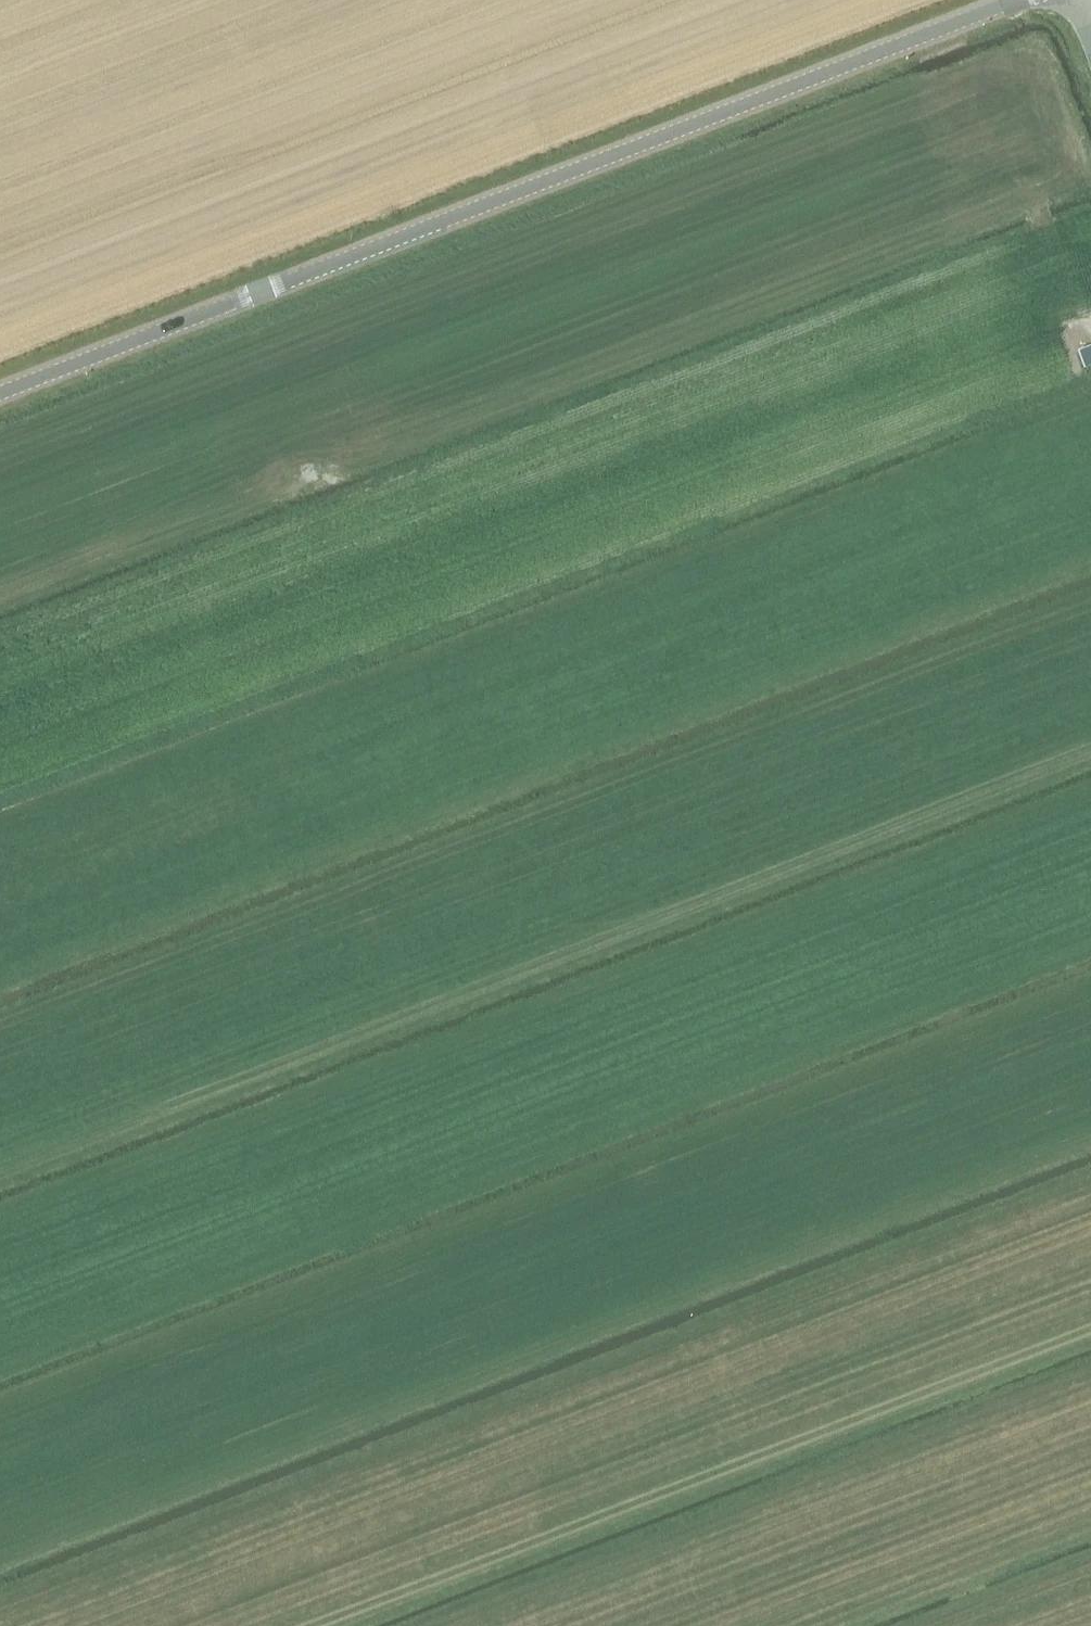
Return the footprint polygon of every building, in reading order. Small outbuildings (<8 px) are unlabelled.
[(1080,351),(1087,370),(1090,368),(1090,347),(1080,351)]
